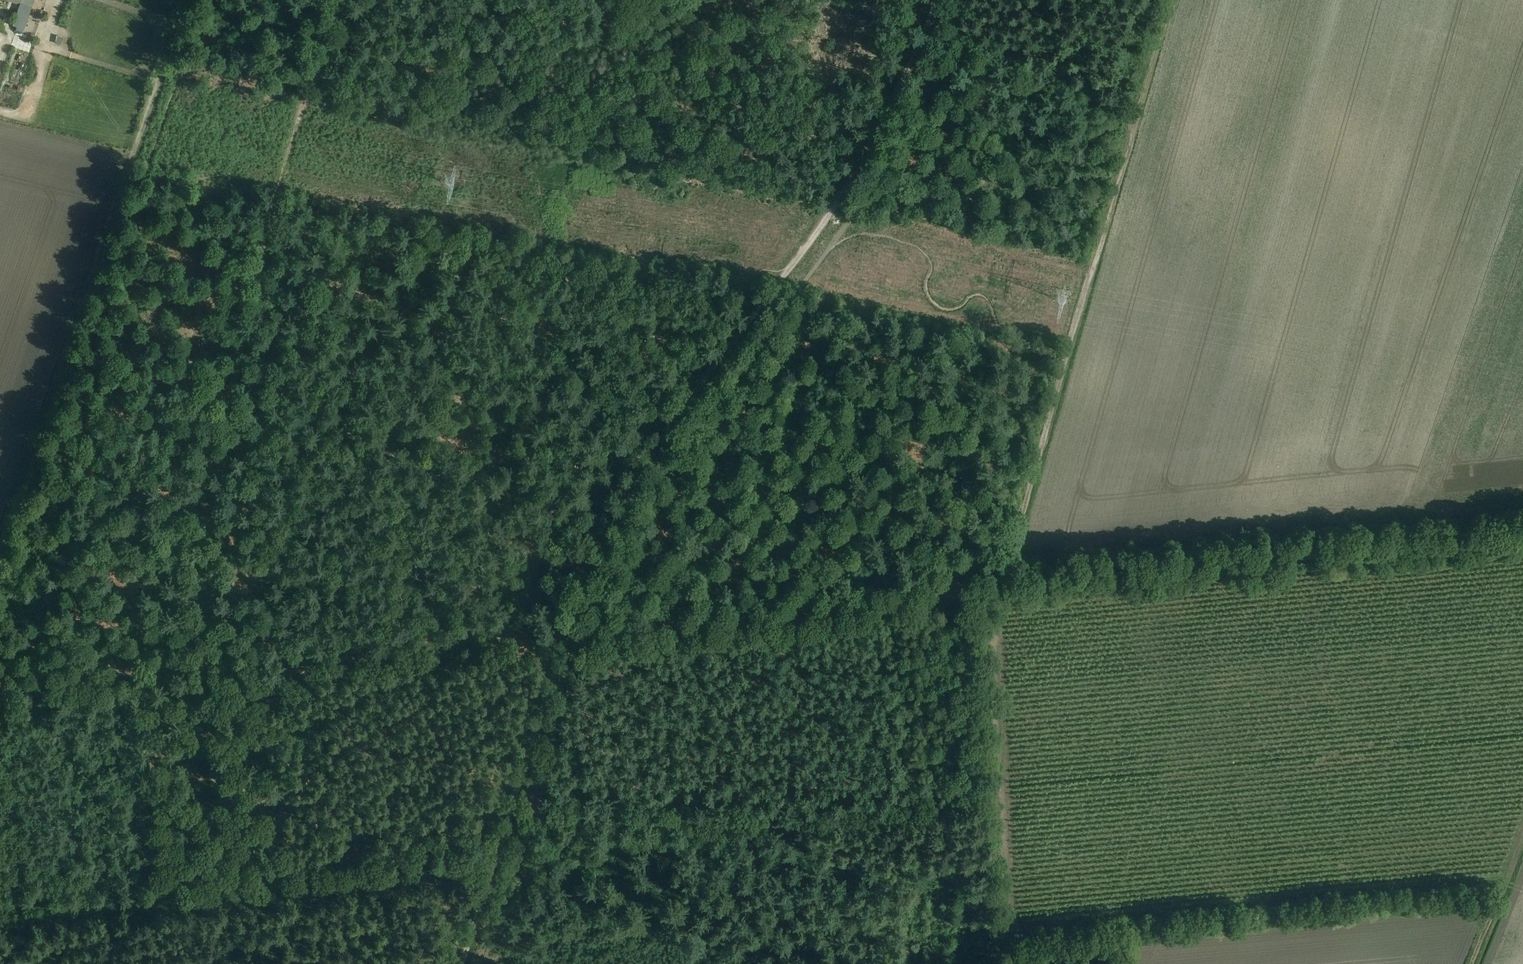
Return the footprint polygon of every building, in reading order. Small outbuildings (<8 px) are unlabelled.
[(20,5),(31,9),(34,0),(6,0),(20,5)]
